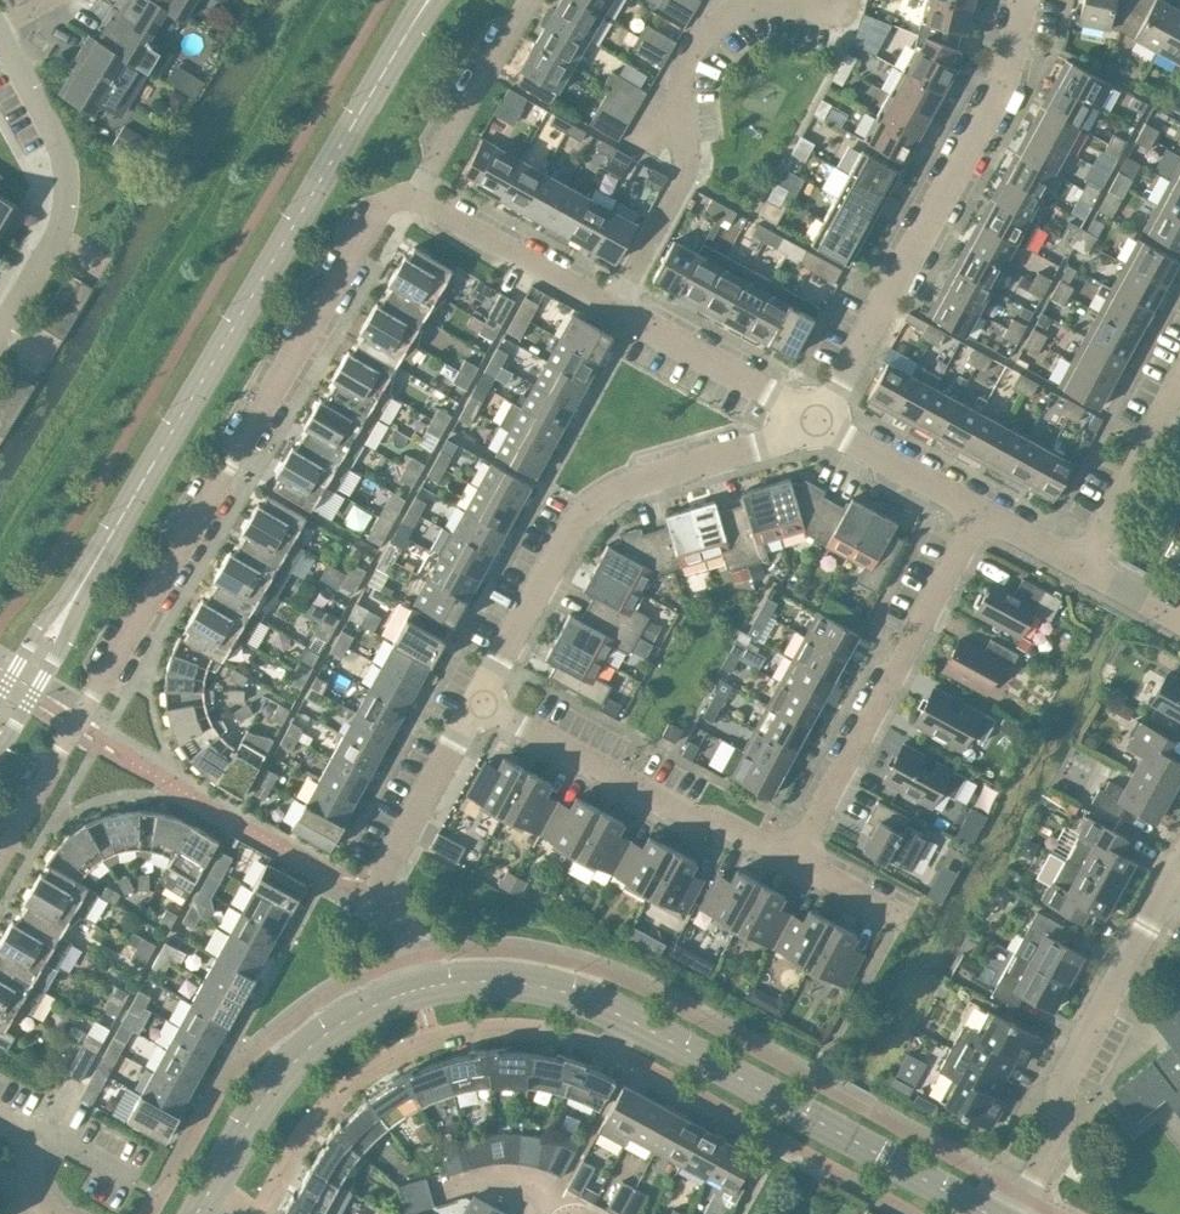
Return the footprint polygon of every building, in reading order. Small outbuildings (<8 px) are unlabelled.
[(98,39),(97,39),(148,71),(156,76),(171,52),(149,39),(167,8),(154,0),(126,0),(110,28),(106,25),(98,39)] [(167,8),(183,18),(194,0),(154,0),(167,8)] [(588,40),(603,14),(578,0),(560,0),(553,12),(547,9),(545,12),(544,14),(588,40)] [(603,14),(611,0),(578,0),(603,14)] [(687,24),(694,12),(674,0),(661,0),(657,7),(687,24)] [(694,12),(701,0),(674,0),(694,12)] [(918,34),(929,38),(932,25),(966,33),(969,18),(975,19),(978,8),(945,0),(926,0),(920,22),(918,34)] [(978,8),(980,0),(945,0),(978,8)] [(1122,31),(1129,0),(1084,0),(1079,22),(1122,31)] [(1157,50),(1179,9),(1163,0),(1129,0),(1122,31),(1157,50)] [(1179,9),(1157,50),(1179,62),(1179,9)] [(535,43),(573,65),(588,40),(544,14),(543,15),(542,19),(547,22),(535,43)] [(640,36),(669,54),(677,41),(647,24),(640,36)] [(60,91),(93,111),(99,101),(110,107),(111,108),(113,109),(117,109),(120,108),(122,108),(125,106),(127,105),(128,103),(148,71),(97,39),(98,39),(89,34),(81,49),(84,51),(60,91)] [(915,46),(902,70),(948,95),(954,85),(948,82),(956,68),(926,52),(929,38),(918,34),(915,46)] [(633,49),(662,66),(669,54),(640,36),(633,49)] [(517,84),(550,103),(573,65),(535,43),(520,68),(525,71),(517,84)] [(840,66),(849,71),(857,57),(847,52),(840,66)] [(1054,83),(1092,104),(1104,80),(1067,59),(1054,83)] [(833,79),(842,84),(849,71),(840,66),(833,79)] [(902,70),(889,93),(930,115),(937,102),(943,105),(948,95),(902,70)] [(610,87),(640,104),(647,92),(612,71),(604,83),(610,87)] [(1041,106),(1079,127),(1092,104),(1054,83),(1041,106)] [(603,99),(633,116),(640,104),(610,87),(603,99)] [(503,98),(521,108),(527,99),(508,88),(503,98)] [(889,93),(877,115),(923,141),(929,131),(923,128),(930,115),(889,93)] [(1129,105),(1143,113),(1148,103),(1134,96),(1129,105)] [(596,111),(626,128),(633,116),(603,99),(596,111)] [(814,112),(824,117),(831,104),(822,99),(814,112)] [(1029,129),(1066,150),(1079,127),(1041,106),(1029,129)] [(589,123),(618,141),(626,128),(596,111),(589,123)] [(550,123),(566,132),(571,123),(555,114),(550,123)] [(864,139),(905,162),(912,148),(918,151),(923,141),(877,115),(864,139)] [(566,132),(581,141),(586,131),(571,123),(566,132)] [(1141,132),(1154,139),(1159,130),(1146,123),(1141,132)] [(1016,152),(1054,173),(1066,150),(1029,129),(1016,152)] [(1136,141),(1149,149),(1154,139),(1141,132),(1136,141)] [(1109,143),(1122,150),(1127,141),(1114,134),(1109,143)] [(801,136),(797,145),(810,152),(814,143),(801,136)] [(475,184),(499,197),(520,159),(484,139),(465,172),(478,179),(475,184)] [(596,149),(612,157),(617,148),(601,139),(596,149)] [(1104,152),(1117,159),(1122,150),(1109,143),(1104,152)] [(793,152),(792,153),(805,160),(810,152),(797,145),(793,152)] [(612,157),(627,166),(632,157),(617,148),(612,157)] [(836,196),(874,217),(900,170),(862,149),(836,196)] [(1004,175),(1041,196),(1054,173),(1016,152),(1004,175)] [(499,197),(522,210),(543,172),(520,159),(499,197)] [(1179,185),(1179,163),(1170,180),(1179,185)] [(647,177),(662,185),(668,176),(652,167),(647,177)] [(522,210),(545,223),(566,184),(543,172),(522,210)] [(1114,181),(1128,188),(1133,179),(1119,172),(1114,181)] [(991,198),(1029,219),(1041,196),(1004,175),(991,198)] [(1084,189),(1097,196),(1102,187),(1089,180),(1084,189)] [(1179,217),(1179,185),(1170,180),(1157,204),(1179,217)] [(1109,190),(1123,197),(1128,188),(1114,181),(1109,190)] [(776,182),(771,191),(784,198),(789,189),(776,182)] [(545,223),(568,235),(589,197),(566,184),(545,223)] [(1079,198),(1092,205),(1097,196),(1084,189),(1079,198)] [(771,191),(767,199),(780,206),(784,198),(771,191)] [(3,231),(19,205),(0,193),(0,229),(3,231)] [(811,243),(849,264),(874,217),(836,196),(811,243)] [(568,235),(591,248),(612,210),(589,197),(568,235)] [(706,209),(718,216),(724,205),(712,198),(706,209)] [(1016,242),(1027,248),(1039,225),(1029,219),(991,198),(979,221),(1016,242)] [(1179,249),(1179,217),(1157,204),(1144,229),(1179,249)] [(718,216),(731,223),(737,211),(724,205),(718,216)] [(591,248),(615,261),(636,223),(612,210),(591,248)] [(966,244),(1003,265),(1016,242),(979,221),(966,244)] [(1065,230),(1079,238),(1084,229),(1070,221),(1065,230)] [(752,234),(764,241),(770,230),(758,223),(752,234)] [(1079,238),(1092,245),(1097,236),(1084,229),(1079,238)] [(764,241),(777,248),(783,237),(770,230),(764,241)] [(1060,240),(1074,247),(1079,238),(1065,230),(1060,240)] [(1074,247),(1087,254),(1092,245),(1079,238),(1074,247)] [(1125,263),(1165,285),(1179,260),(1139,238),(1125,263)] [(652,279),(677,292),(698,253),(673,240),(652,279)] [(677,292),(700,304),(726,255),(703,243),(698,253),(677,292)] [(953,267),(991,288),(1003,265),(966,244),(953,267)] [(405,254),(396,269),(445,297),(446,297),(449,281),(447,279),(452,269),(414,246),(408,256),(405,254)] [(799,263),(809,268),(816,255),(806,249),(799,263)] [(700,304),(723,317),(749,268),(726,255),(700,304)] [(809,268),(834,282),(842,269),(816,255),(809,268)] [(1112,288),(1152,309),(1165,285),(1125,263),(1112,288)] [(941,290),(978,311),(991,288),(953,267),(941,290)] [(723,317),(746,330),(772,281),(749,268),(723,317)] [(391,285),(386,294),(424,317),(430,308),(432,309),(445,298),(445,297),(396,269),(388,283),(391,285)] [(54,298),(66,305),(81,279),(69,272),(54,298)] [(1033,281),(1047,289),(1052,279),(1038,272),(1033,281)] [(66,305),(78,313),(94,287),(81,279),(66,305)] [(1055,288),(1069,296),(1074,286),(1060,279),(1055,288)] [(746,330),(769,342),(795,293),(772,281),(746,330)] [(1028,290),(1042,298),(1047,289),(1033,281),(1028,290)] [(1098,312),(1139,334),(1152,309),(1112,288),(1102,282),(1096,293),(1106,298),(1098,312)] [(1050,297),(1064,305),(1069,296),(1055,288),(1050,297)] [(928,314),(965,335),(978,311),(941,290),(928,314)] [(485,321),(498,329),(514,300),(501,293),(485,321)] [(769,342),(793,355),(820,306),(795,293),(769,342)] [(377,302),(368,316),(417,345),(418,344),(421,328),(419,326),(424,317),(386,294),(380,304),(377,302)] [(512,321),(525,329),(539,303),(525,296),(512,321)] [(38,324),(50,331),(66,305),(54,298),(38,324)] [(50,331),(63,339),(78,313),(66,305),(50,331)] [(1085,336),(1125,358),(1139,334),(1098,312),(1085,336)] [(903,326),(911,331),(918,318),(909,313),(903,326)] [(560,338),(599,359),(612,335),(574,314),(560,338)] [(363,333),(357,342),(396,365),(401,355),(404,357),(417,346),(417,345),(368,316),(360,331),(363,333)] [(1008,327),(1022,335),(1027,325),(1013,318),(1008,327)] [(479,332),(492,340),(498,329),(485,321),(479,332)] [(506,331),(520,339),(525,329),(512,321),(506,331)] [(921,336),(930,341),(937,328),(928,323),(921,336)] [(1003,336),(1017,344),(1022,335),(1008,327),(1003,336)] [(930,341),(939,346),(946,333),(937,328),(930,341)] [(1029,337),(1042,344),(1047,335),(1034,328),(1029,337)] [(1072,360),(1112,382),(1125,358),(1085,336),(1072,360)] [(1024,346),(1037,353),(1042,344),(1029,337),(1024,346)] [(548,361),(586,382),(599,359),(560,338),(548,361)] [(340,364),(389,393),(389,392),(393,376),(390,374),(396,365),(357,342),(352,351),(348,349),(340,364)] [(490,359),(501,365),(508,353),(497,347),(490,359)] [(966,361),(976,366),(983,353),(974,348),(966,361)] [(976,366),(985,371),(992,358),(983,353),(976,366)] [(459,370),(472,377),(479,366),(465,359),(459,370)] [(483,372),(494,378),(501,365),(490,359),(483,372)] [(1058,385),(1098,407),(1112,382),(1072,360),(1058,385)] [(535,384),(573,405),(586,382),(548,361),(535,384)] [(867,399),(891,412),(911,375),(888,362),(867,399)] [(329,390),(378,419),(392,395),(389,393),(340,364),(331,378),(335,380),(329,390)] [(7,403),(23,377),(10,369),(0,387),(0,398),(7,403)] [(453,381),(466,389),(472,377),(459,370),(453,381)] [(1012,386),(1022,391),(1029,378),(1020,373),(1012,386)] [(891,412),(914,425),(934,387),(911,375),(891,412)] [(7,403),(20,410),(35,384),(23,377),(7,403)] [(1022,391),(1031,396),(1038,383),(1029,378),(1022,391)] [(522,407),(561,428),(573,405),(535,384),(527,398),(520,394),(515,403),(522,407)] [(914,425),(937,437),(957,400),(934,387),(914,425)] [(320,397),(312,411),(364,443),(378,419),(329,390),(324,399),(320,397)] [(465,405),(476,411),(483,399),(472,393),(465,405)] [(937,437),(960,450),(980,412),(987,399),(979,395),(972,408),(957,400),(937,437)] [(1058,412),(1068,417),(1075,403),(1066,398),(1058,412)] [(4,436),(20,410),(7,403),(0,415),(0,433),(4,436)] [(1068,417),(1077,422),(1084,408),(1075,403),(1068,417)] [(458,418),(469,424),(476,411),(465,405),(458,418)] [(432,418),(445,426),(452,414),(438,407),(432,418)] [(510,430),(548,451),(561,428),(522,407),(510,430)] [(301,437),(340,460),(350,466),(364,443),(312,411),(303,426),(307,428),(301,437)] [(960,450),(983,462),(1003,425),(980,412),(960,450)] [(426,429),(439,437),(445,426),(432,418),(426,429)] [(983,462),(1006,475),(1026,437),(1003,425),(983,462)] [(497,454),(535,475),(548,451),(510,430),(497,454)] [(292,445),(284,459),(333,488),(337,471),(334,470),(340,460),(301,437),(296,447),(292,445)] [(1006,475),(1029,487),(1049,450),(1026,437),(1006,475)] [(434,462),(445,468),(452,456),(441,450),(434,462)] [(1029,487),(1053,501),(1073,463),(1049,450),(1029,487)] [(405,467),(419,474),(425,463),(411,455),(405,467)] [(273,486),(311,508),(317,498),(320,500),(332,489),(333,488),(284,459),(275,474),(278,476),(273,486)] [(427,475),(438,481),(445,468),(434,462),(427,475)] [(478,487),(517,508),(530,484),(492,463),(478,487)] [(399,478),(413,485),(419,474),(405,467),(399,478)] [(765,485),(781,536),(803,530),(804,533),(814,538),(834,502),(822,495),(825,489),(805,479),(801,487),(793,489),(790,478),(765,485)] [(731,508),(748,564),(768,558),(764,541),(781,536),(765,485),(741,492),(744,504),(731,508)] [(466,510),(504,531),(517,508),(478,487),(466,510)] [(258,502),(250,516),(299,545),(303,528),(300,527),(306,517),(268,494),(261,504),(258,502)] [(409,508),(420,514),(426,502),(415,496),(409,508)] [(834,502),(814,538),(849,557),(874,510),(852,498),(846,508),(834,502)] [(690,507),(705,558),(722,553),(727,570),(748,564),(731,508),(718,511),(714,500),(690,507)] [(379,515),(392,523),(399,512),(385,504),(379,515)] [(655,530),(667,570),(705,558),(690,507),(665,514),(669,526),(655,530)] [(402,521),(413,527),(420,514),(409,508),(402,521)] [(453,533),(491,554),(504,531),(466,510),(453,533)] [(874,510),(849,557),(864,565),(856,581),(875,591),(904,540),(891,533),(897,522),(874,510)] [(367,537),(380,545),(392,523),(379,515),(367,537)] [(245,533),(239,542),(278,565),(283,556),(286,557),(299,546),(299,545),(250,516),(241,531),(245,533)] [(595,566),(642,592),(654,571),(657,573),(667,570),(655,530),(642,533),(641,527),(619,534),(621,540),(619,547),(607,544),(595,566)] [(441,556),(479,577),(491,554),(453,533),(441,556)] [(222,564),(271,593),(271,592),(275,576),(272,574),(278,565),(239,542),(234,552),(230,550),(222,564)] [(383,554),(394,560),(401,548),(390,542),(383,554)] [(428,579),(466,600),(479,577),(441,556),(430,550),(418,573),(428,579)] [(376,567),(387,573),(394,560),(383,554),(376,567)] [(347,574),(360,581),(366,570),(353,562),(347,574)] [(211,590),(260,619),(265,612),(279,597),(271,593),(222,564),(213,579),(217,581),(211,590)] [(587,607),(639,635),(649,616),(634,608),(642,592),(595,566),(583,589),(593,595),(587,607)] [(340,585),(354,592),(360,581),(347,574),(340,585)] [(974,613),(1020,637),(1033,611),(1050,621),(1062,599),(1023,578),(1015,593),(992,580),(988,587),(985,586),(983,590),(986,591),(974,613)] [(415,603),(453,624),(466,600),(428,579),(415,603)] [(194,612),(243,641),(246,643),(260,619),(211,590),(206,599),(202,597),(194,612)] [(760,610),(770,616),(777,602),(767,597),(760,610)] [(349,617),(361,624),(369,609),(357,603),(349,617)] [(393,642),(432,663),(445,639),(443,638),(449,627),(412,607),(393,642)] [(557,635),(605,661),(613,646),(628,654),(639,635),(587,607),(580,619),(570,613),(557,635)] [(753,624),(762,629),(770,616),(760,610),(753,624)] [(320,622),(334,629),(340,618),(326,611),(320,622)] [(806,635),(845,657),(858,633),(819,611),(806,635)] [(181,635),(180,636),(222,660),(227,651),(230,653),(242,641),(243,641),(194,612),(185,626),(188,628),(184,637),(181,635)] [(314,633),(328,641),(334,629),(320,622),(314,633)] [(336,640),(348,647),(354,636),(342,629),(336,640)] [(549,676),(601,705),(612,685),(596,677),(605,661),(557,635),(545,658),(556,664),(549,676)] [(793,659),(833,680),(845,657),(806,635),(793,659)] [(167,670),(165,689),(204,689),(204,688),(205,677),(208,667),(216,669),(222,660),(180,636),(171,652),(167,670)] [(944,669),(986,692),(1002,662),(1011,667),(1018,653),(991,638),(984,651),(960,638),(944,669)] [(330,651),(342,657),(348,647),(336,640),(330,651)] [(728,653),(738,658),(745,645),(736,640),(728,653)] [(382,665),(418,685),(430,663),(431,664),(432,663),(393,642),(392,643),(394,644),(382,665)] [(721,666),(731,672),(738,658),(728,653),(721,666)] [(293,671),(307,678),(313,667),(300,659),(293,671)] [(781,682),(820,703),(833,680),(793,659),(781,682)] [(369,688),(405,708),(418,685),(382,665),(369,688)] [(229,677),(243,685),(248,676),(235,668),(229,677)] [(287,682),(301,689),(307,678),(293,671),(287,682)] [(1179,719),(1179,678),(1179,680),(1167,674),(1151,703),(1179,719)] [(311,686),(323,693),(329,682),(317,675),(311,686)] [(768,705),(807,726),(820,703),(781,682),(768,705)] [(934,685),(928,698),(945,708),(952,695),(934,685)] [(305,697),(317,703),(323,693),(311,686),(305,697)] [(171,726),(179,742),(212,723),(208,712),(205,702),(213,700),(213,689),(204,688),(204,689),(165,689),(166,708),(171,726)] [(356,711),(393,731),(405,708),(369,688),(356,711)] [(710,703),(719,708),(727,694),(717,689),(710,703)] [(228,700),(244,701),(244,690),(229,690),(228,700)] [(913,725),(961,750),(970,733),(984,741),(995,719),(965,702),(958,715),(945,708),(928,698),(913,725)] [(272,717),(283,723),(290,709),(279,703),(272,717)] [(702,716),(712,721),(719,708),(710,703),(702,716)] [(234,711),(239,721),(253,713),(248,704),(234,711)] [(756,728),(795,749),(807,726),(768,705),(756,728)] [(344,734),(380,754),(393,731),(356,711),(344,734)] [(202,771),(217,782),(237,748),(227,741),(220,734),(226,728),(221,718),(212,723),(179,742),(189,758),(202,771)] [(1171,792),(1179,776),(1179,761),(1167,754),(1174,740),(1137,719),(1129,734),(1133,736),(1128,746),(1143,755),(1134,772),(1171,792)] [(286,732),(298,739),(303,728),(292,721),(286,732)] [(663,735),(675,742),(682,729),(670,722),(663,735)] [(743,751),(782,772),(795,749),(756,728),(743,751)] [(217,782),(242,796),(274,739),(268,736),(252,732),(248,729),(237,748),(217,782)] [(280,743),(292,749),(298,739),(286,732),(280,743)] [(331,757),(368,777),(380,754),(344,734),(331,757)] [(682,754),(692,759),(699,746),(689,741),(682,754)] [(904,742),(897,755),(917,766),(924,753),(904,742)] [(722,770),(769,796),(782,772),(743,751),(735,746),(722,770)] [(883,781),(930,807),(939,790),(954,798),(966,776),(937,760),(930,773),(917,766),(897,755),(883,781)] [(319,780),(355,800),(368,777),(331,757),(319,780)] [(487,811),(501,818),(528,770),(504,757),(494,774),(481,767),(467,794),(486,805),(487,811)] [(261,778),(272,785),(278,774),(266,767),(261,778)] [(521,824),(540,834),(554,807),(542,800),(551,783),(528,770),(501,818),(515,826),(521,824)] [(1128,804),(1156,820),(1171,792),(1134,772),(1125,788),(1109,780),(1104,790),(1099,788),(1091,802),(1120,818),(1128,804)] [(253,792),(265,799),(272,785),(261,778),(253,792)] [(305,802),(344,824),(344,823),(343,822),(355,800),(319,780),(307,802),(305,801),(305,802)] [(560,850),(574,858),(600,809),(576,796),(567,814),(554,807),(540,834),(558,844),(560,850)] [(888,856),(910,869),(928,836),(907,824),(910,818),(878,801),(867,821),(880,828),(875,837),(872,835),(863,850),(885,861),(888,856)] [(292,826),(331,848),(344,824),(305,802),(292,826)] [(103,816),(85,823),(105,857),(104,858),(109,866),(119,860),(116,852),(126,849),(138,848),(139,848),(139,809),(121,812),(103,816)] [(158,811),(139,809),(139,848),(138,848),(138,858),(149,858),(151,850),(161,853),(172,858),(173,858),(193,824),(176,816),(158,811)] [(594,863),(612,873),(627,846),(615,840),(624,822),(600,809),(574,858),(588,865),(594,863)] [(1066,859),(1119,888),(1134,860),(1119,852),(1127,838),(1084,815),(1076,830),(1081,832),(1066,859)] [(46,862),(88,887),(93,877),(87,872),(94,864),(104,858),(105,857),(85,823),(70,834),(57,847),(46,862)] [(219,840),(193,824),(173,858),(172,858),(167,866),(181,874),(176,883),(185,888),(184,888),(190,891),(219,840)] [(431,847),(458,862),(466,847),(439,832),(431,847)] [(633,890),(646,897),(673,849),(649,836),(639,853),(627,846),(612,873),(631,883),(633,890)] [(666,903),(685,913),(700,886),(687,879),(697,862),(673,849),(646,897),(660,905),(666,903)] [(214,863),(226,869),(233,857),(221,850),(214,863)] [(1041,899),(1081,921),(1089,907),(1104,915),(1119,888),(1066,859),(1051,886),(1049,885),(1041,899)] [(32,886),(81,915),(84,917),(98,893),(88,887),(46,862),(45,863),(49,865),(44,874),(40,871),(32,886)] [(267,862),(253,886),(292,907),(305,883),(267,862)] [(208,875),(219,881),(226,869),(214,863),(208,875)] [(500,884),(519,894),(527,881),(508,870),(500,884)] [(721,924),(734,931),(761,883),(737,870),(728,887),(714,880),(700,907),(719,917),(721,924)] [(138,889),(149,889),(149,873),(138,873),(138,889)] [(117,879),(125,893),(134,888),(126,874),(117,879)] [(754,937),(773,947),(788,920),(775,913),(785,896),(761,883),(734,931),(748,939),(754,937)] [(101,895),(115,903),(120,893),(106,885),(101,895)] [(27,902),(21,912),(60,935),(65,925),(68,927),(81,916),(81,915),(32,886),(24,900),(27,902)] [(254,888),(242,910),(278,930),(290,908),(292,909),(292,907),(253,886),(253,887),(254,888)] [(188,910),(200,917),(206,906),(194,899),(188,910)] [(159,921),(170,927),(178,914),(167,908),(159,921)] [(793,963),(807,971),(833,922),(809,909),(800,926),(788,920),(773,947),(791,957),(793,963)] [(182,921),(194,927),(200,917),(188,910),(182,921)] [(242,910),(230,933),(266,953),(278,930),(242,910)] [(1030,961),(1067,982),(1083,954),(1054,938),(1062,925),(1037,911),(1024,936),(1039,944),(1030,961)] [(13,919),(4,934),(58,966),(72,942),(60,935),(21,912),(16,921),(13,919)] [(827,976),(846,987),(861,959),(848,952),(857,935),(833,922),(807,971),(821,978),(827,976)] [(230,933),(217,956),(254,976),(255,975),(254,974),(266,953),(230,933)] [(44,990),(58,966),(4,934),(0,940),(0,963),(44,990)] [(136,947),(150,955),(156,944),(142,936),(136,947)] [(159,954),(170,960),(177,948),(165,941),(159,954)] [(130,959),(143,966),(150,955),(136,947),(130,959)] [(1024,994),(1052,1009),(1067,982),(1030,961),(1014,953),(992,994),(1016,1007),(1024,994)] [(152,966),(164,973),(170,960),(159,954),(152,966)] [(217,956),(204,979),(242,999),(254,976),(217,956)] [(25,1010),(30,1013),(44,990),(0,963),(0,996),(25,1010)] [(204,979),(192,1002),(229,1022),(242,999),(204,979)] [(109,996),(123,1004),(129,992),(116,985),(109,996)] [(134,1000),(145,1006),(151,996),(139,989),(134,1000)] [(1177,994),(1149,1017),(1171,1045),(1113,1091),(1136,1120),(1165,1097),(1179,1116),(1179,997),(1177,994)] [(7,1049),(15,1035),(4,1029),(9,1020),(12,1022),(24,1011),(25,1010),(0,996),(0,1045),(7,1049)] [(103,1007),(117,1015),(123,1004),(109,996),(103,1007)] [(128,1011),(139,1017),(145,1006),(134,1000),(128,1011)] [(179,1025),(215,1045),(227,1023),(229,1024),(229,1022),(192,1002),(179,1025)] [(951,1048),(1002,1076),(1013,1057),(1023,1063),(1037,1037),(988,1010),(976,1032),(963,1025),(951,1048)] [(166,1048),(203,1068),(215,1045),(179,1025),(166,1048)] [(82,1044),(97,1052),(102,1041),(88,1033),(82,1044)] [(108,1046),(120,1052),(126,1042),(114,1035),(108,1046)] [(67,1073),(81,1081),(97,1052),(82,1044),(67,1073)] [(102,1057),(114,1063),(120,1052),(108,1046),(102,1057)] [(154,1071),(190,1091),(203,1068),(166,1048),(154,1071)] [(487,1049),(490,1085),(502,1084),(515,1084),(527,1085),(531,1052),(520,1051),(509,1051),(498,1051),(498,1048),(487,1049)] [(939,1099),(988,1126),(1003,1100),(992,1094),(1002,1076),(951,1048),(939,1070),(951,1077),(939,1099)] [(444,1060),(453,1092),(465,1089),(478,1086),(490,1085),(487,1049),(475,1050),(476,1053),(465,1055),(454,1057),(444,1060)] [(531,1052),(527,1085),(539,1087),(552,1090),(564,1093),(574,1058),(564,1055),(563,1058),(552,1055),(541,1053),(531,1052)] [(574,1058),(564,1093),(576,1097),(588,1102),(599,1108),(615,1079),(605,1073),(595,1069),(584,1064),(585,1062),(574,1058)] [(402,1074),(419,1106),(430,1100),(441,1096),(453,1092),(444,1060),(433,1063),(423,1067),(413,1071),(412,1069),(402,1074)] [(80,1097),(92,1103),(107,1075),(96,1069),(80,1097)] [(140,1093),(179,1114),(179,1113),(178,1112),(190,1091),(154,1071),(142,1093),(141,1092),(140,1093)] [(366,1100),(387,1126),(397,1119),(408,1112),(419,1106),(402,1074),(392,1079),(394,1082),(384,1087),(375,1094),(366,1100)] [(630,1135),(650,1098),(624,1083),(598,1131),(624,1146),(630,1135)] [(127,1117),(166,1138),(179,1114),(140,1093),(127,1117)] [(656,1149),(676,1112),(650,1098),(630,1135),(656,1149)] [(340,1121),(333,1129),(360,1153),(369,1143),(378,1135),(387,1126),(366,1100),(358,1108),(350,1115),(342,1123),(340,1121)] [(681,1163),(701,1126),(676,1112),(656,1149),(681,1163)] [(707,1177),(727,1140),(701,1126),(681,1163),(707,1177)] [(316,1158),(310,1168),(340,1184),(345,1174),(348,1170),(354,1174),(366,1158),(360,1153),(333,1129),(326,1138),(328,1140),(322,1149),(316,1158)] [(490,1163),(504,1162),(504,1133),(495,1133),(485,1134),(490,1163)] [(504,1162),(519,1162),(522,1134),(513,1133),(504,1133),(504,1162)] [(475,1166),(490,1163),(485,1134),(476,1136),(467,1138),(475,1166)] [(519,1162),(533,1165),(540,1137),(531,1135),(522,1134),(519,1162)] [(533,1165),(547,1169),(558,1142),(550,1139),(545,1138),(540,1137),(533,1165)] [(462,1170),(475,1166),(467,1138),(453,1142),(462,1170)] [(731,1208),(732,1209),(750,1177),(743,1173),(754,1154),(727,1140),(707,1177),(728,1188),(724,1196),(727,1204),(732,1207),(731,1208)] [(448,1174),(462,1170),(453,1142),(439,1146),(448,1174)] [(547,1169),(562,1176),(576,1151),(567,1146),(558,1142),(547,1169)] [(567,1188),(580,1195),(596,1166),(583,1159),(567,1188)] [(312,1213),(340,1213),(352,1191),(340,1184),(310,1168),(296,1195),(293,1193),(289,1201),(312,1213)] [(398,1185),(402,1199),(430,1191),(426,1177),(398,1185)] [(615,1213),(620,1213),(635,1187),(622,1180),(606,1209),(615,1213)] [(648,1194),(635,1187),(620,1213),(637,1213),(648,1194)] [(406,1213),(416,1211),(434,1205),(430,1191),(402,1199),(406,1213)] [(464,1213),(507,1213),(474,1195),(464,1213)] [(289,1201),(284,1209),(287,1210),(285,1213),(312,1213),(289,1201)]
